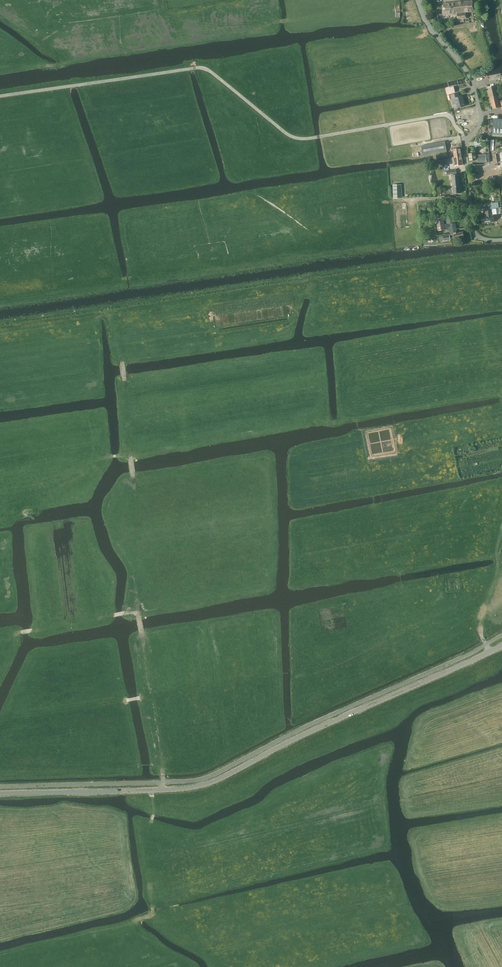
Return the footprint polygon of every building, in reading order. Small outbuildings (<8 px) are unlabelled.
[(461,22),(464,22),(463,19),(467,18),(466,12),(473,11),(472,0),(471,0),(462,1),(462,2),(459,3),(459,2),(444,3),(445,14),(457,13),(458,20),(460,20),(461,22)] [(456,93),(454,86),(446,88),(447,95),(456,93)] [(493,109),(501,107),(500,101),(499,101),(495,86),(488,87),(493,109)] [(457,108),(465,106),(463,96),(459,97),(458,93),(454,94),(449,96),(450,99),(451,98),(451,99),(455,98),(457,108)] [(493,135),(501,135),(501,119),(493,118),(493,135)] [(423,156),(436,154),(437,159),(448,157),(445,141),(421,146),(423,156)] [(461,148),(453,149),(454,157),(462,156),(461,148)] [(489,157),(486,157),(486,154),(476,155),(476,152),(469,153),(470,161),(477,160),(477,163),(489,162),(489,157)] [(463,165),(462,156),(454,157),(455,165),(463,165)] [(454,193),(461,193),(460,182),(462,182),(461,178),(459,178),(459,174),(452,175),(453,189),(454,189),(454,191),(454,192),(454,193)] [(393,198),(402,197),(401,181),(392,181),(393,198)] [(486,217),(481,217),(482,223),(495,221),(494,214),(496,214),(495,208),(491,209),(491,210),(485,211),(486,217)] [(450,224),(447,224),(444,225),(443,218),(436,219),(438,230),(445,229),(445,228),(450,227),(451,238),(455,237),(456,238),(464,237),(463,232),(457,233),(456,223),(453,224),(450,224)]
